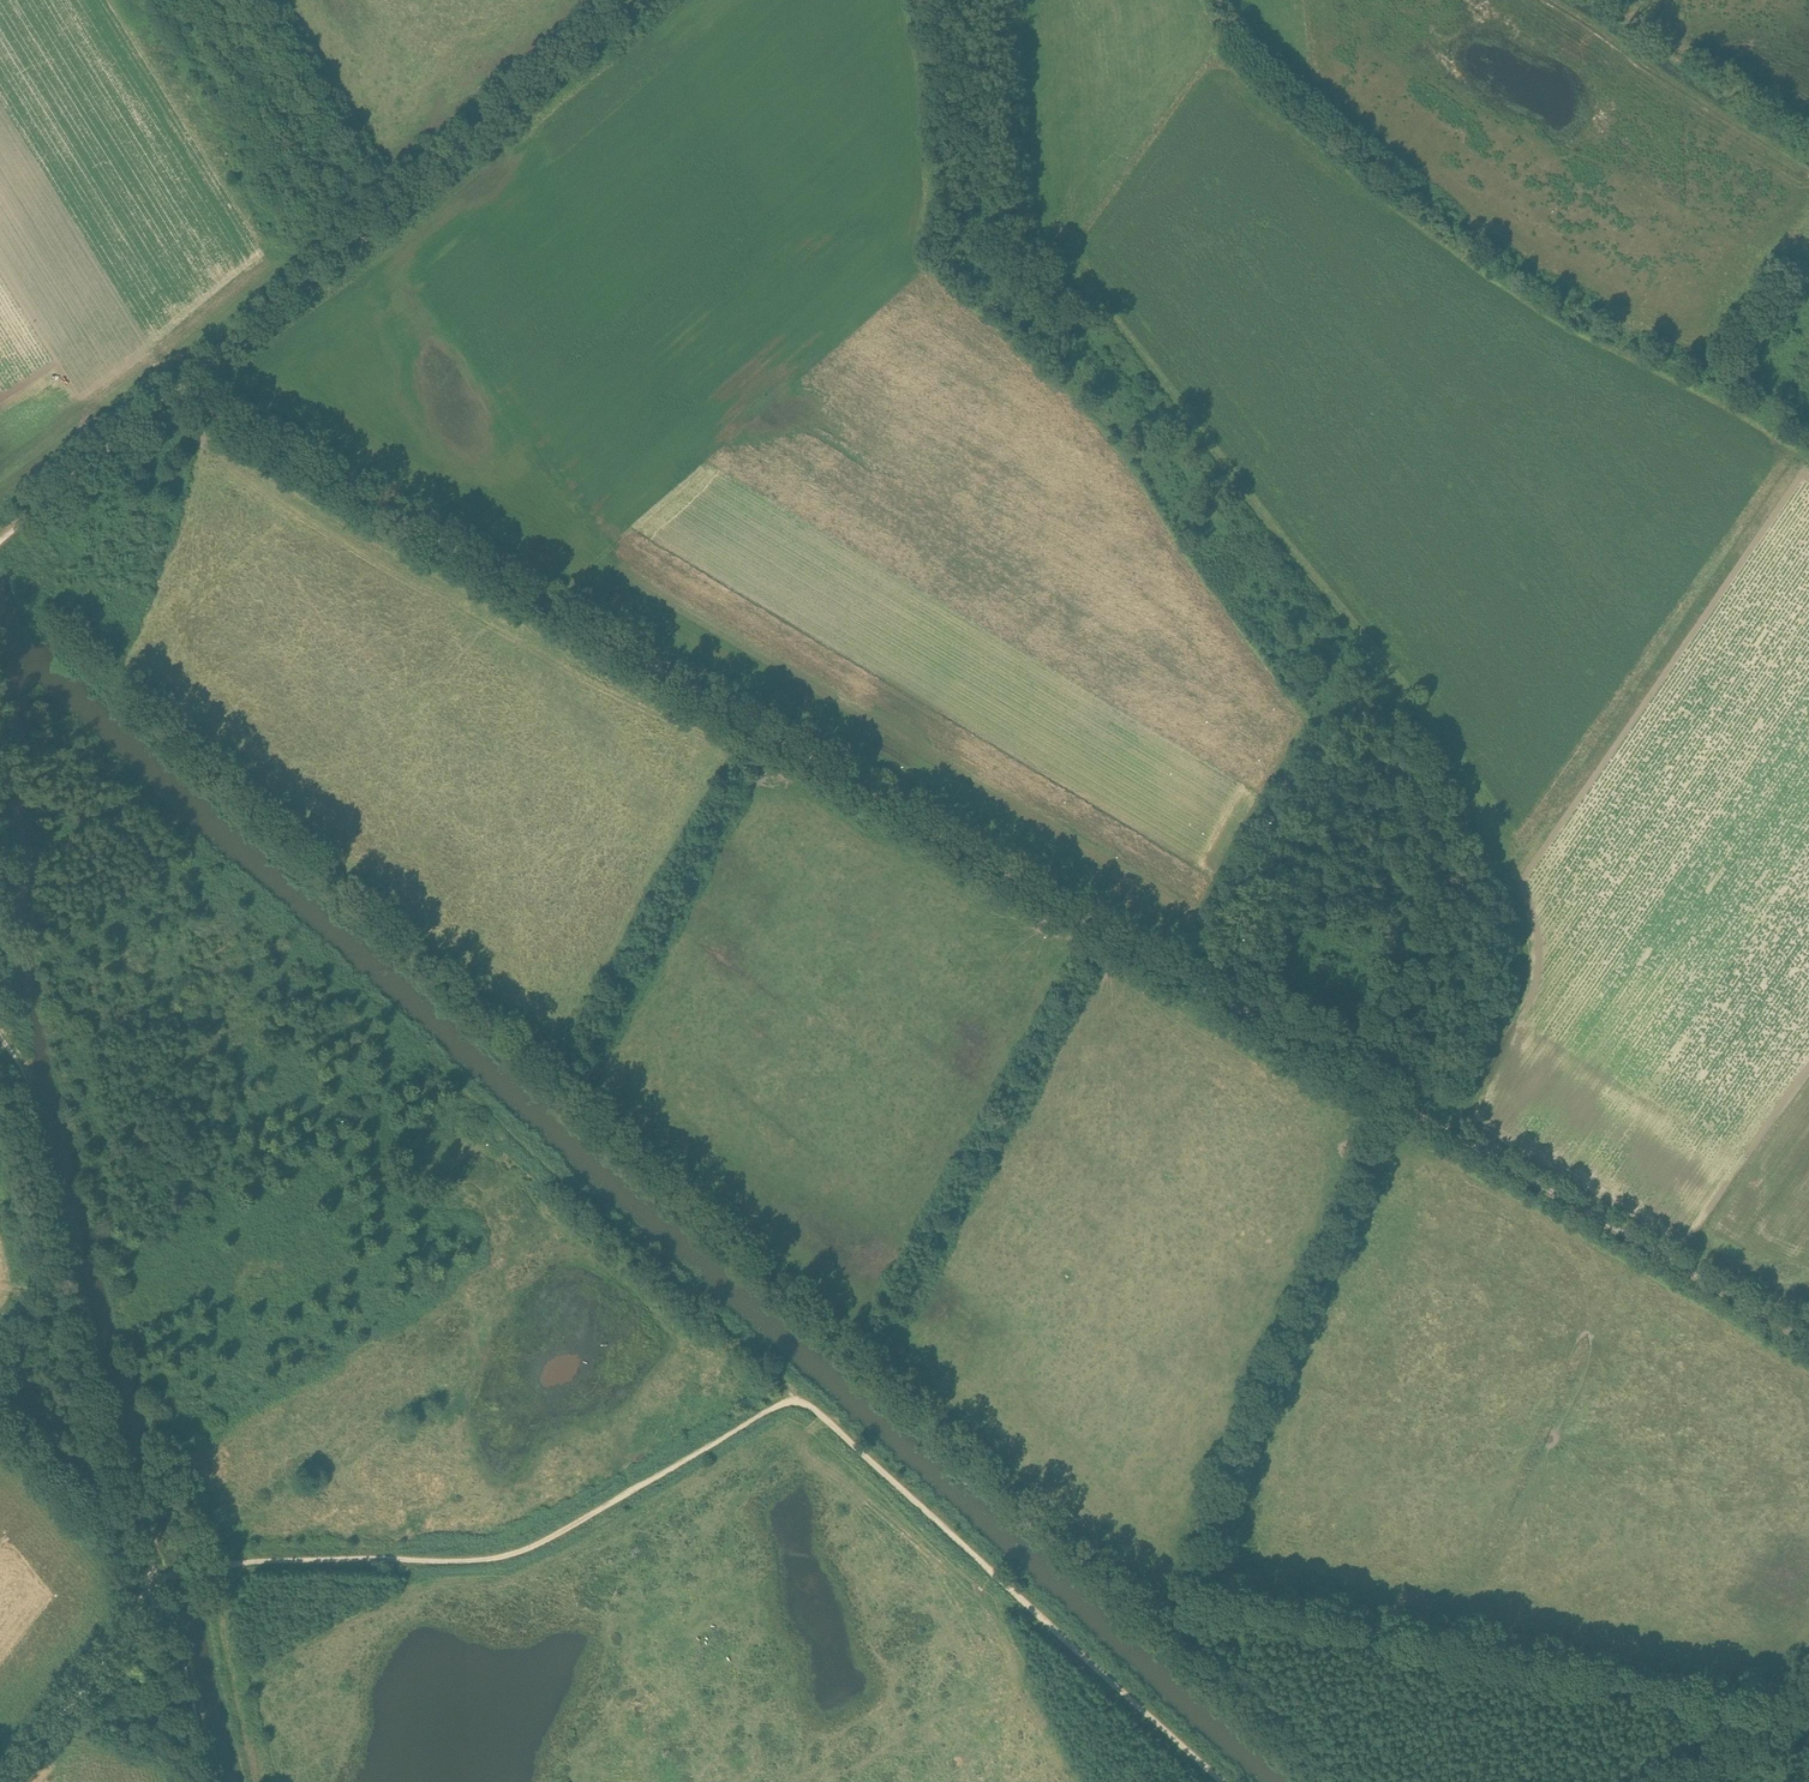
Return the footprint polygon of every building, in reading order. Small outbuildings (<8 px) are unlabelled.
[(142,1501),(140,1502),(144,1514),(146,1514),(150,1508),(149,1503),(142,1501)]
